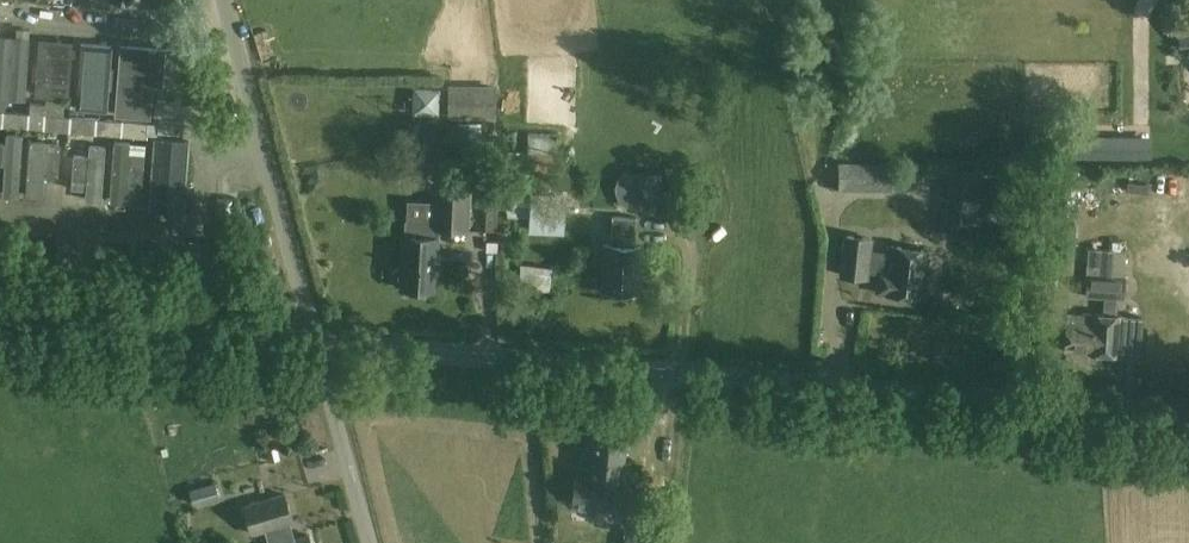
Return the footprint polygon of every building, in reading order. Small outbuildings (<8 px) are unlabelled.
[(75,6),(74,22),(94,23),(95,7),(75,6)] [(1171,33),(1171,44),(1179,44),(1180,46),(1188,46),(1188,11),(1178,12),(1179,33),(1171,33)] [(119,41),(118,105),(148,106),(150,42),(119,41)] [(103,103),(104,43),(79,43),(78,103),(103,103)] [(450,84),(450,118),(492,118),(493,84),(450,84)] [(179,102),(156,100),(155,115),(179,117),(180,104),(180,102),(179,102)] [(2,127),(27,129),(29,129),(29,127),(43,128),(43,130),(44,130),(67,131),(95,133),(122,135),(147,137),(148,123),(148,121),(111,118),(69,115),(45,114),(46,103),(30,102),(29,113),(28,113),(0,111),(0,127),(2,127)] [(159,117),(159,119),(158,132),(184,134),(185,121),(185,119),(184,119),(159,117)] [(458,137),(461,137),(460,187),(494,187),(495,138),(481,138),(481,122),(458,121),(458,137)] [(23,162),(21,131),(3,132),(5,163),(23,162)] [(501,152),(501,172),(528,172),(528,174),(557,174),(557,133),(529,133),(529,152),(501,152)] [(153,136),(152,166),(170,167),(171,136),(153,136)] [(27,139),(26,168),(56,169),(58,141),(27,139)] [(85,153),(71,153),(70,198),(101,199),(103,143),(86,143),(85,153)] [(112,193),(137,194),(139,149),(113,148),(112,193)] [(891,162),(839,162),(839,188),(891,188),(891,162)] [(989,224),(994,173),(950,168),(945,219),(989,224)] [(660,208),(661,173),(631,172),(630,207),(660,208)] [(399,267),(394,271),(394,279),(398,283),(403,283),(402,287),(436,289),(438,237),(440,237),(440,229),(469,231),(470,192),(436,190),(434,221),(406,220),(403,267),(399,267)] [(508,195),(508,216),(529,217),(528,231),(565,232),(566,208),(558,208),(558,197),(508,195)] [(643,247),(635,247),(636,217),(613,215),(611,246),(605,245),(603,292),(641,294),(643,247)] [(931,252),(893,247),(893,252),(872,249),(873,238),(846,234),(840,275),(868,278),(869,272),(881,273),(878,292),(924,299),(931,252)] [(1067,320),(1067,321),(1065,351),(1119,355),(1122,316),(1118,315),(1119,298),(1124,298),(1125,277),(1112,276),(1114,250),(1090,249),(1086,295),(1104,297),(1103,314),(1092,313),(1092,314),(1068,312),(1067,320)] [(156,284),(164,261),(149,255),(140,278),(156,284)] [(561,274),(524,270),(522,287),(559,291),(561,274)] [(632,512),(635,479),(623,477),(627,441),(593,438),(589,474),(577,473),(574,506),(632,512)] [(191,498),(217,491),(214,481),(188,488),(191,498)] [(310,536),(295,540),(291,524),(294,523),(286,493),(248,503),(255,532),(266,529),(270,542),(312,542),(310,536)] [(560,503),(559,521),(573,522),(574,504),(560,503)]
